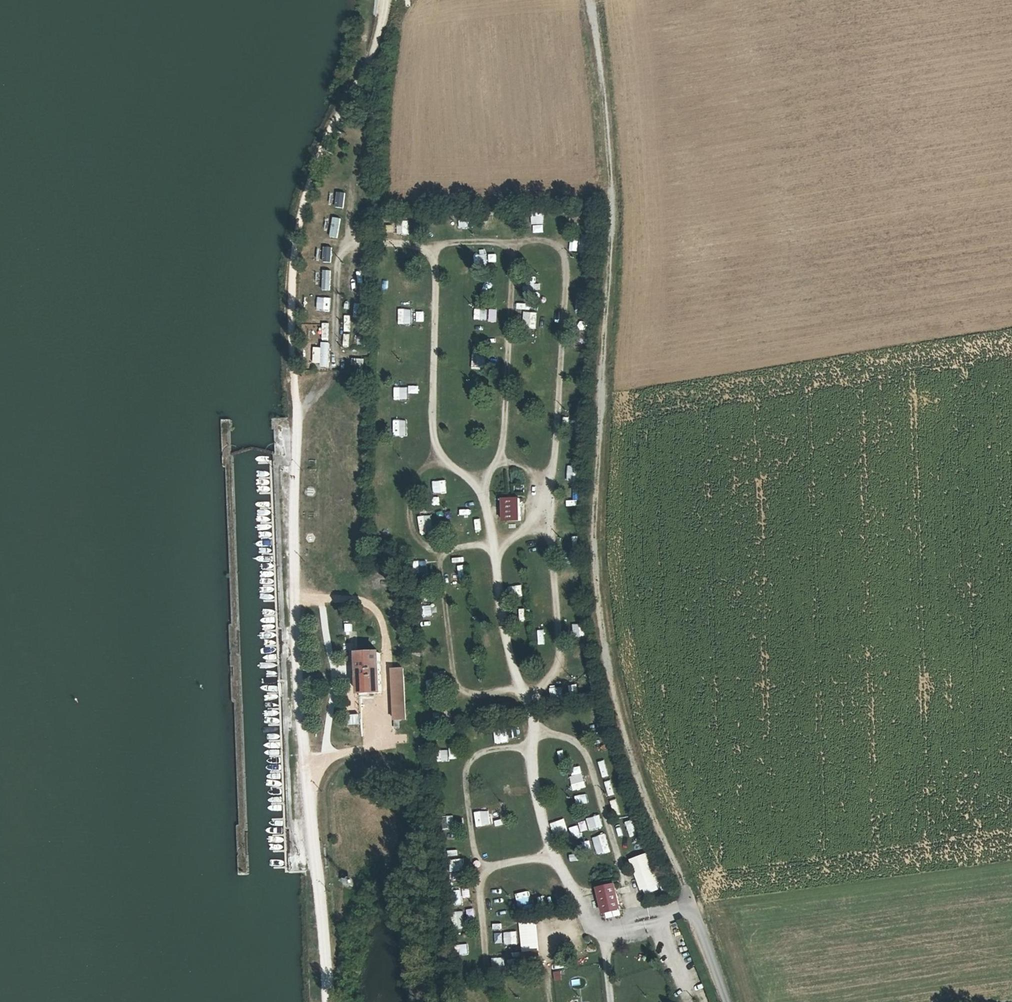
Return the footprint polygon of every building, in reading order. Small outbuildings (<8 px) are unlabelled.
[(345,209),(348,194),(339,192),(336,207),(345,209)] [(334,218),(332,238),(340,239),(342,219),(334,218)] [(484,233),(498,233),(498,221),(484,221),(484,233)] [(456,224),(456,238),(471,239),(471,225),(456,224)] [(592,241),(574,239),(572,253),(591,254),(592,241)] [(334,263),(334,247),(324,247),(324,263),(334,263)] [(476,255),(476,269),(488,269),(488,255),(476,255)] [(490,263),(498,264),(498,255),(490,255),(490,263)] [(332,291),(332,271),(324,271),(324,291),(332,291)] [(587,283),(588,275),(580,274),(579,282),(587,283)] [(403,280),(403,294),(417,294),(417,280),(403,280)] [(332,311),(332,298),(318,298),(318,311),(332,311)] [(478,309),(477,321),(499,322),(499,310),(478,309)] [(413,310),(401,310),(401,325),(413,325),(413,310)] [(526,313),(525,325),(536,327),(537,314),(526,313)] [(315,367),(331,367),(331,345),(315,345),(315,367)] [(551,437),(551,423),(536,423),(536,437),(551,437)] [(392,460),(391,444),(379,444),(379,461),(392,460)] [(563,466),(563,483),(576,483),(576,466),(563,466)] [(427,473),(428,487),(440,486),(440,472),(427,473)] [(520,494),(502,495),(503,516),(520,516),(520,494)] [(457,509),(458,515),(470,513),(469,507),(457,509)] [(468,514),(469,532),(483,531),(482,513),(468,514)] [(420,521),(425,541),(433,539),(427,519),(420,521)] [(435,562),(417,563),(417,574),(436,573),(435,562)] [(523,585),(510,587),(512,599),(525,597),(523,585)] [(584,624),(574,625),(576,638),(586,636),(584,624)] [(539,646),(552,645),(552,634),(539,634),(539,646)] [(359,697),(379,697),(377,653),(357,654),(359,697)] [(397,666),(400,718),(413,717),(410,665),(397,666)] [(592,682),(582,683),(583,694),(594,692),(592,682)] [(354,715),(363,715),(362,697),(353,698),(354,715)] [(459,719),(471,718),(470,706),(459,706),(459,719)] [(364,727),(363,716),(354,717),(354,727),(364,727)] [(594,716),(579,719),(582,731),(597,727),(594,716)] [(475,744),(487,743),(487,729),(474,730),(475,744)] [(451,760),(460,760),(460,748),(451,748),(451,760)] [(450,749),(439,750),(440,763),(450,762),(450,749)] [(602,765),(607,780),(620,775),(615,761),(602,765)] [(573,791),(585,790),(583,770),(571,771),(573,791)] [(509,775),(495,778),(496,784),(510,782),(509,775)] [(511,781),(513,794),(526,793),(525,780),(511,781)] [(611,800),(618,799),(615,782),(609,783),(611,800)] [(575,800),(577,808),(588,805),(585,797),(575,800)] [(493,819),(503,817),(502,809),(492,811),(493,819)] [(491,826),(491,811),(476,812),(477,827),(491,826)] [(466,825),(465,813),(452,814),(453,826),(466,825)] [(591,832),(604,829),(602,818),(589,821),(591,832)] [(556,840),(570,835),(565,820),(551,824),(556,840)] [(634,821),(627,822),(631,838),(638,837),(634,821)] [(577,825),(570,828),(575,840),(582,837),(577,825)] [(601,835),(605,853),(611,852),(607,833),(601,835)] [(579,853),(570,855),(572,862),(581,859),(579,853)] [(641,893),(663,887),(654,854),(632,860),(641,893)] [(452,861),(453,873),(465,872),(464,860),(452,861)] [(623,909),(619,884),(602,886),(606,912),(623,909)] [(510,885),(494,891),(497,898),(512,892),(510,885)] [(456,904),(463,903),(462,890),(454,890),(456,904)] [(534,893),(517,894),(519,917),(536,916),(534,893)] [(540,966),(536,919),(519,921),(523,968),(540,966)] [(504,933),(505,945),(518,945),(517,932),(504,933)] [(467,945),(458,946),(460,956),(468,955),(467,945)] [(494,970),(505,969),(504,958),(493,959),(494,970)] [(555,982),(563,981),(562,972),(555,973),(555,982)]
